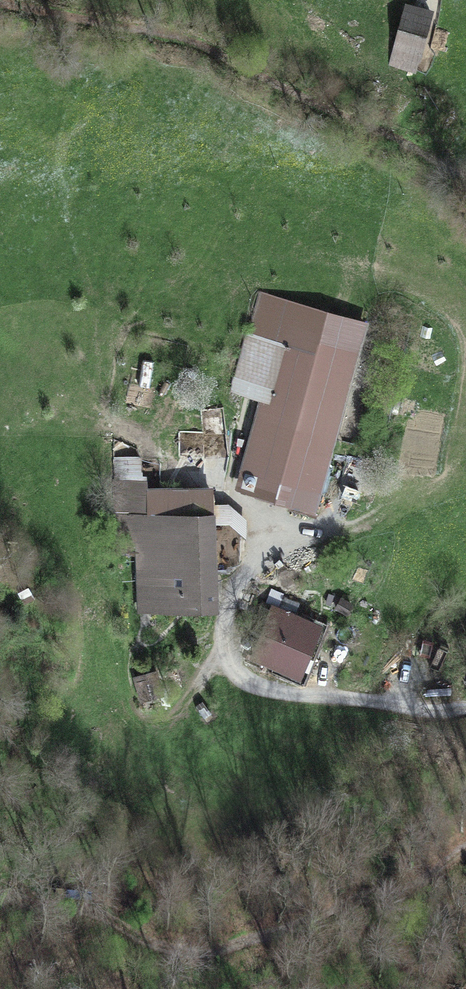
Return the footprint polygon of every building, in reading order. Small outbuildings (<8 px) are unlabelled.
[(391,65),(414,71),(430,11),(407,5),(391,65)] [(289,323),(355,342),(360,324),(262,297),(253,329),(285,338),(289,323)] [(293,501),(315,507),(329,457),(323,455),(355,342),(289,323),(285,338),(247,470),(298,484),(293,501)] [(244,483),(293,501),(298,484),(247,470),(244,483)] [(139,545),(141,607),(215,604),(214,571),(201,571),(200,539),(212,539),(211,491),(156,492),(156,516),(143,517),(142,478),(118,479),(120,546),(139,545)] [(295,668),(313,626),(275,611),(258,653),(273,659),(295,668)] [(268,670),(302,684),(324,630),(313,626),(295,668),(273,659),(268,670)] [(430,644),(415,645),(417,678),(433,677),(430,644)] [(155,675),(138,680),(142,695),(160,690),(155,675)]
